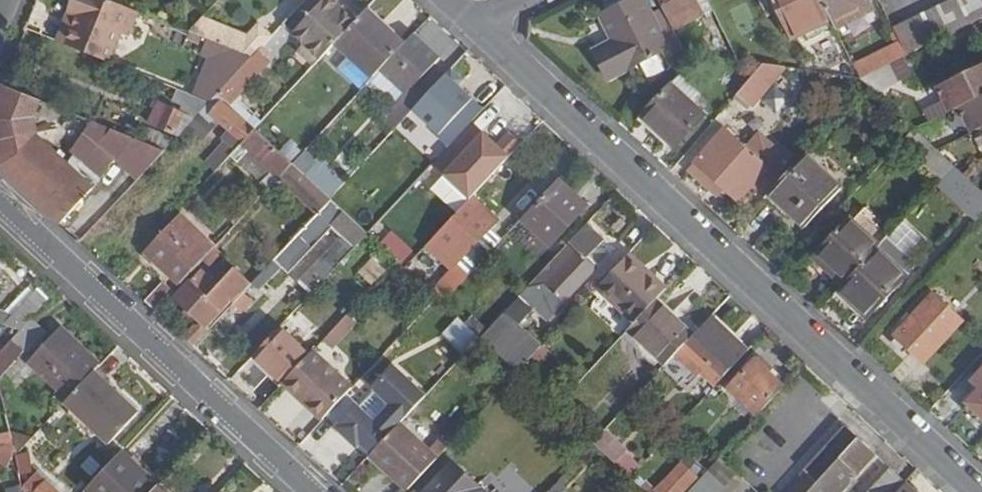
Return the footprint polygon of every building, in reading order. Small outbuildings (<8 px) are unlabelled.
[(75,16),(65,43),(109,61),(120,34),(125,35),(136,10),(110,0),(73,0),(68,12),(75,16)] [(313,37),(328,51),(336,43),(356,22),(333,0),(307,0),(284,24),(294,33),(306,44),(313,37)] [(356,22),(358,19),(337,0),(333,0),(356,22)] [(610,79),(640,64),(656,55),(662,52),(671,48),(653,14),(646,0),(636,0),(602,17),(614,41),(596,51),(610,79)] [(664,9),(674,29),(713,10),(708,0),(659,0),(664,9)] [(793,40),(833,21),(823,0),(774,0),(793,40)] [(833,21),(836,27),(844,23),(873,10),(869,0),(823,0),(833,21)] [(894,28),(903,46),(907,56),(981,20),(981,0),(951,0),(894,28)] [(664,9),(653,14),(671,48),(662,52),(671,69),(686,52),(674,29),(664,9)] [(356,22),(336,43),(373,78),(379,71),(404,45),(366,10),(358,19),(356,22)] [(75,16),(68,12),(58,40),(65,43),(75,16)] [(847,28),(844,23),(836,27),(838,32),(847,28)] [(216,24),(210,40),(253,57),(257,53),(263,47),(271,38),(260,28),(249,40),(216,24)] [(405,94),(388,112),(401,123),(427,95),(415,85),(432,66),(439,59),(413,35),(404,45),(379,71),(405,94)] [(228,83),(253,57),(210,40),(207,39),(200,55),(207,59),(192,95),(210,103),(216,96),(228,83)] [(903,46),(856,69),(861,77),(861,79),(890,64),(907,56),(903,46)] [(275,58),(263,47),(257,53),(253,57),(228,83),(216,96),(221,100),(229,107),(275,58)] [(656,55),(640,64),(648,80),(665,71),(656,55)] [(790,67),(765,64),(738,95),(754,108),(790,67)] [(899,83),(890,64),(861,79),(869,86),(878,94),(899,83)] [(444,76),(432,66),(415,85),(427,95),(444,76)] [(939,86),(945,98),(952,95),(959,107),(964,105),(981,96),(981,70),(980,66),(944,83),(939,86)] [(680,75),(672,85),(693,103),(702,94),(680,75)] [(0,89),(0,142),(39,136),(30,96),(2,85),(0,89)] [(706,115),(672,85),(647,112),(667,130),(663,134),(676,147),(706,115)] [(762,101),(772,112),(787,99),(776,88),(762,101)] [(170,107),(158,102),(142,141),(166,150),(187,127),(201,113),(210,103),(192,95),(185,92),(177,89),(170,107)] [(981,127),(981,96),(964,105),(959,107),(965,120),(970,118),(976,130),(981,128),(981,127)] [(221,100),(208,114),(227,130),(242,143),(254,129),(229,107),(221,100)] [(216,127),(201,113),(187,127),(202,141),(216,127)] [(142,141),(92,121),(79,139),(82,140),(113,163),(127,172),(142,141)] [(954,165),(916,129),(915,128),(900,144),(939,181),(940,180),(954,165)] [(242,143),(231,155),(268,190),(279,179),(293,164),(277,150),(254,129),(242,143)] [(242,143),(227,130),(219,139),(222,142),(204,162),(215,172),(231,155),(242,143)] [(725,130),(695,164),(725,190),(739,202),(783,152),(759,131),(745,147),(725,130)] [(466,159),(436,131),(407,163),(438,191),(466,159)] [(61,225),(93,188),(39,136),(0,142),(0,168),(61,225)] [(288,138),(277,150),(293,164),(304,153),(288,138)] [(82,140),(73,151),(104,176),(113,163),(82,140)] [(304,153),(293,164),(331,198),(342,186),(304,153)] [(806,155),(769,195),(815,237),(852,196),(806,155)] [(293,164),(279,179),(317,213),(331,198),(293,164)] [(695,164),(688,171),(719,197),(725,190),(695,164)] [(970,166),(964,174),(972,181),(978,174),(970,166)] [(589,206),(559,179),(522,219),(553,247),(589,206)] [(232,216),(239,221),(261,196),(255,190),(232,216)] [(426,245),(450,268),(430,291),(439,299),(443,303),(502,240),(492,230),(499,222),(472,197),(426,245)] [(343,236),(301,281),(314,293),(344,261),(369,234),(331,198),(317,213),(252,282),(259,289),(268,281),(269,282),(283,265),(289,270),(332,227),(343,236)] [(863,211),(853,222),(879,246),(887,238),(889,235),(863,211)] [(182,216),(147,254),(180,285),(203,260),(214,247),(215,247),(182,216)] [(815,257),(845,284),(841,290),(871,317),(909,276),(908,276),(878,248),(879,246),(853,222),(850,219),(815,257)] [(902,223),(890,234),(905,249),(917,238),(902,223)] [(603,238),(587,225),(521,296),(525,300),(548,320),(596,268),(585,259),(603,238)] [(390,231),(378,243),(399,263),(411,251),(390,231)] [(887,238),(879,246),(878,248),(908,276),(917,266),(887,238)] [(222,254),(214,247),(203,260),(210,267),(222,254)] [(369,284),(384,270),(371,257),(356,271),(369,284)] [(625,259),(598,288),(635,323),(656,301),(668,288),(651,274),(647,279),(625,259)] [(208,329),(251,283),(235,269),(218,287),(201,272),(176,297),(198,318),(182,336),(192,345),(208,329)] [(173,291),(163,282),(144,301),(154,311),(173,291)] [(48,304),(37,293),(4,324),(22,331),(34,320),(48,304)] [(525,300),(521,296),(501,317),(506,321),(525,300)] [(963,321),(936,296),(898,336),(925,362),(963,321)] [(635,323),(628,331),(667,366),(674,357),(683,348),(694,336),(656,301),(635,323)] [(13,316),(0,311),(0,323),(4,324),(13,316)] [(357,325),(347,316),(323,342),(333,351),(357,325)] [(501,317),(481,338),(519,373),(539,352),(506,321),(501,317)] [(694,336),(683,348),(706,369),(720,382),(748,352),(711,317),(694,336)] [(460,319),(452,328),(472,348),(481,338),(460,319)] [(0,355),(0,376),(24,352),(28,356),(49,334),(34,320),(22,331),(0,355)] [(311,354),(281,327),(253,356),(284,384),(311,354)] [(95,372),(101,366),(90,356),(62,331),(31,364),(59,390),(55,394),(66,404),(67,403),(95,372)] [(428,395),(464,356),(452,346),(414,388),(392,368),(372,391),(390,406),(374,422),(357,406),(357,407),(346,396),(327,416),(326,416),(338,427),(337,429),(357,447),(360,443),(372,454),(401,424),(428,395)] [(683,348),(674,357),(698,379),(706,369),(683,348)] [(300,399),(304,395),(327,416),(346,396),(353,389),(313,352),(311,354),(284,384),(300,399)] [(756,360),(731,388),(759,416),(786,388),(756,360)] [(110,445),(140,414),(95,372),(67,403),(110,445)] [(970,402),(981,413),(981,388),(970,402)] [(372,454),(371,455),(409,490),(437,459),(428,450),(401,424),(372,454)] [(877,455),(846,425),(804,469),(806,471),(787,491),(843,491),(877,455)] [(607,429),(594,443),(615,463),(626,452),(628,450),(607,429)] [(13,432),(17,454),(32,438),(13,432)] [(441,436),(428,450),(437,459),(451,445),(441,436)] [(6,445),(0,458),(0,463),(9,467),(14,455),(15,452),(15,449),(6,445)] [(123,452),(87,490),(89,491),(155,491),(160,486),(123,452)] [(626,452),(615,463),(629,476),(639,465),(626,452)] [(16,457),(20,474),(31,471),(28,453),(19,455),(16,457)] [(688,455),(684,460),(686,462),(699,474),(704,469),(688,455)] [(687,491),(734,491),(744,481),(720,458),(687,491)] [(453,462),(424,491),(486,491),(453,462)] [(686,462),(658,491),(683,491),(700,474),(699,474),(686,462)] [(906,482),(891,468),(868,491),(898,491),(906,482)] [(37,474),(26,485),(33,491),(60,491),(47,480),(46,481),(37,474)] [(906,482),(898,491),(917,491),(906,482)]
